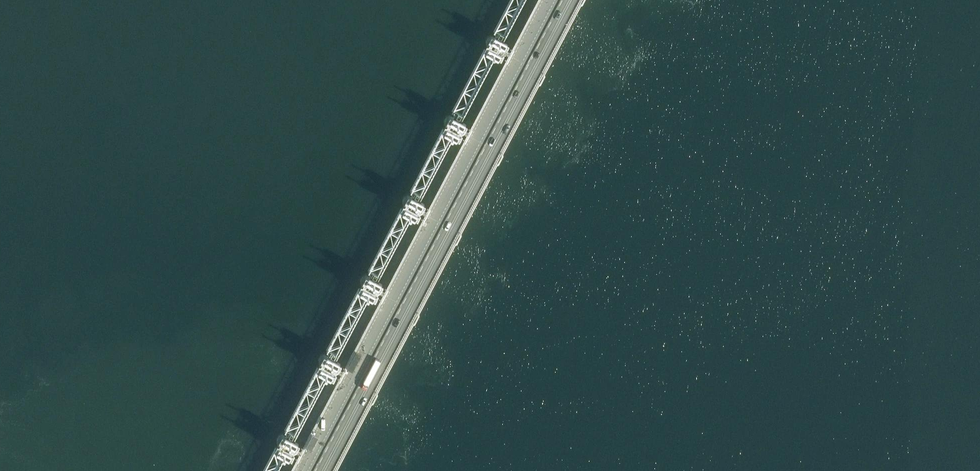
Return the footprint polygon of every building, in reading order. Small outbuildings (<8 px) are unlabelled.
[(498,59),(500,60),(508,45),(506,44),(506,43),(494,36),(493,37),(491,36),(483,51),(485,52),(485,53),(497,60),(498,59)] [(372,298),(375,300),(383,284),(380,283),(381,282),(368,276),(365,275),(357,290),(360,292),(359,293),(372,299),(372,298)] [(330,378),(333,379),(341,364),(338,362),(339,361),(326,355),(326,356),(324,354),(316,370),(318,371),(318,372),(330,378)] [(289,458),(291,459),(299,443),(297,442),(297,441),(285,435),(284,436),(282,434),(274,450),(276,451),(276,452),(288,458),(289,458)]
